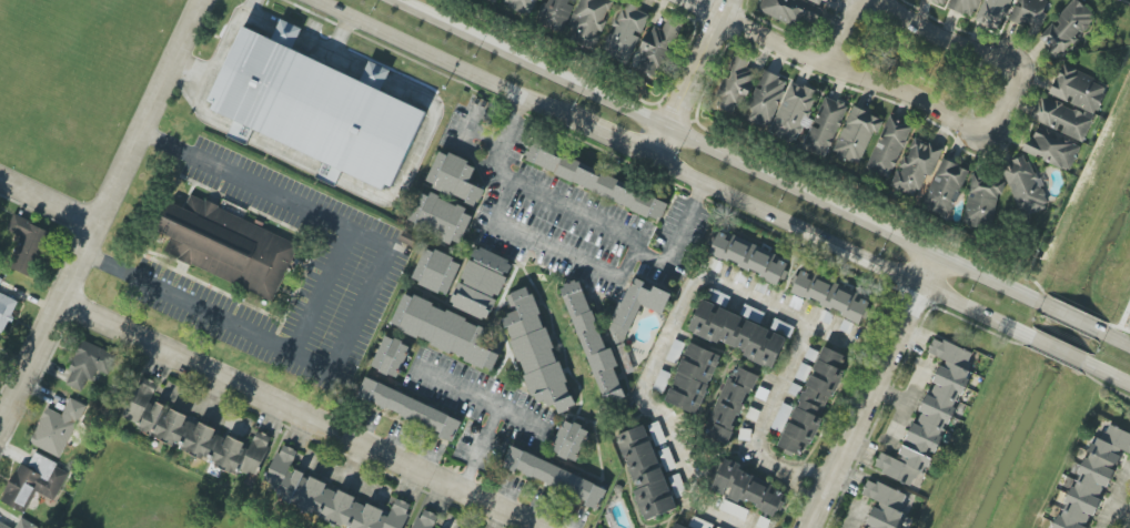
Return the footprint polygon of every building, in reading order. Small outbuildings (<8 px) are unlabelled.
[(504,5),(532,15),(537,0),(506,0),(504,5)] [(537,21),(563,32),(577,0),(547,0),(537,21)] [(566,38),(596,49),(612,0),(579,0),(566,38)] [(810,31),(821,8),(803,0),(763,0),(759,8),(810,31)] [(948,8),(973,19),(981,0),(952,0),(948,8)] [(976,21),(999,30),(1011,0),(984,0),(976,21)] [(1046,0),(1017,0),(1009,22),(1037,32),(1045,12),(1044,11),(1048,1),(1046,0)] [(1053,21),(1037,40),(1060,58),(1089,22),(1087,20),(1093,13),(1077,0),(1072,0),(1054,22),(1053,21)] [(649,13),(623,2),(602,52),(628,63),(649,13)] [(424,110),(380,93),(390,70),(368,61),(361,79),(292,52),(301,28),(280,19),(272,39),(240,26),(208,107),(235,118),(227,137),(247,145),(252,131),(324,160),(317,178),(335,186),(341,172),(391,192),(424,110)] [(678,22),(666,19),(663,29),(649,25),(638,58),(645,60),(642,70),(660,76),(678,22)] [(715,107),(739,115),(754,71),(747,69),(750,59),(733,53),(715,107)] [(1108,85),(1061,65),(1048,94),(1095,114),(1108,85)] [(747,109),(752,111),(747,122),(767,130),(787,81),(763,71),(747,109)] [(770,134),(796,144),(803,125),(805,126),(818,92),(790,81),(770,134)] [(1083,142),(1093,117),(1040,95),(1030,120),(1083,142)] [(827,158),(847,105),(824,96),(803,149),(827,158)] [(880,118),(852,106),(833,153),(861,165),(880,118)] [(865,168),(888,179),(913,127),(889,116),(865,168)] [(1024,153),(1071,171),(1081,145),(1034,127),(1024,153)] [(942,148),(911,137),(893,186),(917,195),(925,173),(932,176),(942,148)] [(523,161),(660,221),(668,202),(532,142),(523,161)] [(469,184),(476,165),(438,151),(425,185),(478,205),(484,189),(469,184)] [(1024,219),(1049,209),(1027,154),(1012,161),(1013,164),(1003,168),(1024,219)] [(948,219),(969,170),(942,158),(921,208),(948,219)] [(964,225),(993,229),(1001,179),(971,175),(964,225)] [(459,245),(473,213),(422,191),(408,222),(459,245)] [(275,299),(298,241),(189,198),(185,208),(169,202),(158,232),(170,237),(163,255),(275,299)] [(51,230),(13,215),(6,231),(21,237),(8,268),(32,277),(51,230)] [(779,284),(788,261),(718,231),(708,254),(779,284)] [(468,259),(449,305),(488,321),(513,262),(476,246),(471,260),(468,259)] [(462,262),(425,247),(411,281),(448,296),(462,262)] [(791,295),(862,320),(870,298),(798,273),(791,295)] [(672,294),(631,277),(609,332),(616,335),(613,342),(624,346),(640,305),(663,315),(672,294)] [(602,405),(625,398),(615,368),(618,367),(612,348),(604,350),(581,279),(563,285),(602,405)] [(574,408),(531,286),(508,294),(514,313),(503,317),(535,408),(554,402),(558,413),(574,408)] [(730,297),(712,289),(707,299),(725,307),(730,297)] [(488,328),(404,292),(390,327),(493,371),(500,355),(480,346),(488,328)] [(0,294),(0,332),(5,334),(18,301),(0,294)] [(770,329),(701,300),(689,331),(744,353),(742,357),(773,370),(787,336),(790,338),(795,327),(774,318),(770,329)] [(740,315),(760,323),(764,313),(744,304),(740,315)] [(409,344),(384,335),(372,369),(397,378),(409,344)] [(975,354),(934,338),(927,355),(941,360),(933,382),(935,383),(931,395),(926,393),(919,412),(922,413),(917,425),(911,423),(897,459),(880,453),(874,470),(912,485),(917,472),(927,476),(975,354)] [(98,371),(109,375),(117,354),(81,341),(65,385),(82,391),(87,379),(94,382),(98,371)] [(721,356),(689,342),(664,401),(696,415),(721,356)] [(780,449),(806,459),(841,369),(846,355),(820,346),(780,449)] [(756,375),(732,365),(710,419),(715,421),(708,439),(726,447),(756,375)] [(136,431),(236,474),(238,469),(256,476),(272,438),(257,431),(250,445),(150,402),(158,384),(141,376),(123,418),(138,424),(136,431)] [(462,421),(367,377),(358,396),(440,433),(438,437),(452,443),(462,421)] [(61,458),(86,406),(70,398),(62,415),(47,408),(30,444),(61,458)] [(551,452),(576,463),(590,430),(564,419),(551,452)] [(646,520),(676,510),(646,424),(616,435),(646,520)] [(1129,454),(1129,434),(1108,426),(1102,440),(1092,436),(1055,527),(1087,527),(1084,526),(1088,515),(1095,518),(1121,451),(1129,454)] [(412,506),(396,499),(388,517),(381,515),(383,511),(355,499),(326,486),(327,484),(308,476),(308,475),(291,468),(298,452),(280,444),(261,490),(350,527),(402,527),(412,506)] [(606,489),(511,445),(502,465),(597,509),(606,489)] [(69,470),(34,454),(28,467),(18,463),(1,502),(24,512),(33,491),(55,501),(69,470)] [(712,490),(776,516),(786,491),(738,472),(741,465),(724,458),(712,490)] [(867,479),(860,497),(876,503),(866,527),(898,527),(910,496),(867,479)] [(719,511),(745,520),(749,509),(722,500),(719,511)] [(438,515),(420,509),(413,527),(433,527),(438,515)] [(40,527),(20,518),(15,527),(40,527)]
